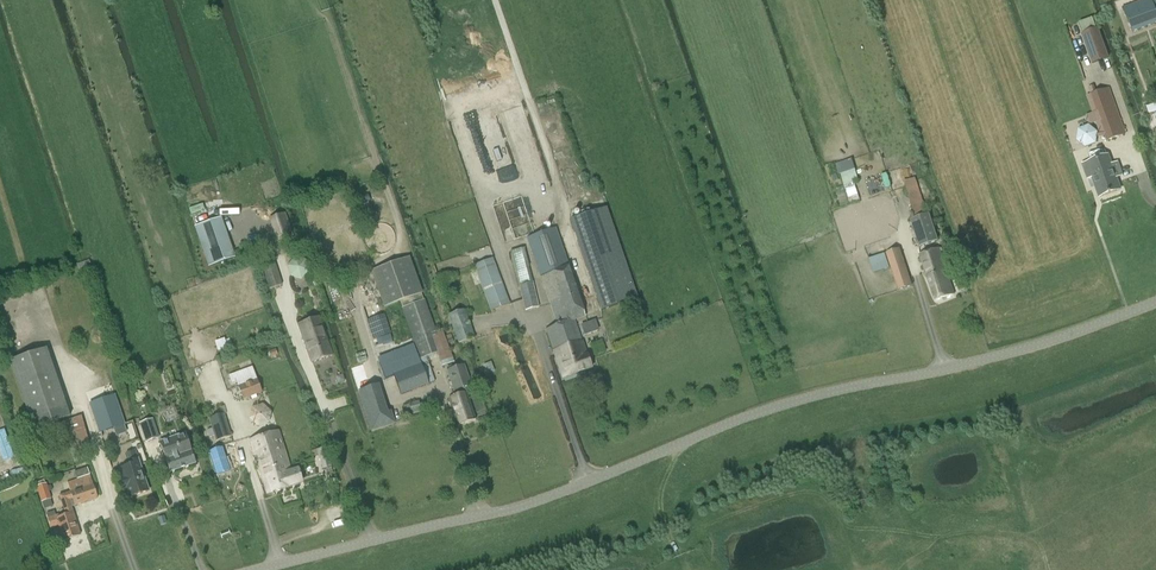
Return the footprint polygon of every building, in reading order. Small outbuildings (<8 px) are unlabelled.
[(1124,8),(1132,32),(1155,23),(1155,13),(1151,0),(1146,0),(1124,8)] [(1092,18),(1079,23),(1083,35),(1095,31),(1097,30),(1092,18)] [(1083,35),(1081,36),(1092,64),(1108,58),(1098,30),(1097,30),(1095,31),(1083,35)] [(1107,140),(1126,133),(1110,88),(1091,95),(1107,140)] [(1086,148),(1096,144),(1098,133),(1089,125),(1078,129),(1077,141),(1086,148)] [(1111,164),(1108,155),(1087,162),(1087,163),(1083,164),(1088,178),(1092,177),(1100,197),(1120,190),(1116,177),(1122,175),(1117,162),(1111,164)] [(915,216),(926,212),(915,178),(904,181),(915,216)] [(853,181),(844,184),(850,203),(859,200),(853,181)] [(606,209),(570,221),(601,311),(637,298),(606,209)] [(920,247),(938,241),(929,214),(911,220),(920,247)] [(236,258),(222,218),(195,227),(209,268),(236,258)] [(555,229),(528,238),(558,326),(545,330),(562,379),(591,369),(575,320),(585,317),(555,229)] [(519,287),(520,287),(533,284),(528,267),(530,267),(524,248),(510,252),(519,287)] [(939,249),(920,255),(927,277),(935,301),(954,294),(946,271),(940,252),(942,251),(942,249),(939,249)] [(899,290),(911,286),(899,250),(887,254),(899,290)] [(874,273),(889,268),(885,255),(870,260),(874,273)] [(294,257),(286,265),(290,276),(301,278),(309,270),(305,259),(294,257)] [(385,306),(400,301),(420,358),(426,356),(436,352),(441,366),(453,362),(442,330),(435,333),(421,294),(422,293),(409,257),(372,270),(385,306)] [(269,289),(281,285),(273,258),(261,262),(269,289)] [(510,305),(493,259),(474,266),(491,312),(510,305)] [(89,261),(77,265),(80,274),(92,270),(89,261)] [(525,311),(538,308),(533,284),(520,287),(525,311)] [(459,345),(474,339),(464,310),(448,316),(459,345)] [(315,341),(326,338),(319,318),(298,325),(303,338),(313,334),(315,341)] [(313,334),(303,338),(312,363),(332,356),(326,338),(315,341),(313,334)] [(224,339),(215,342),(218,351),(227,348),(226,344),(230,342),(229,338),(225,340),(224,339)] [(399,356),(379,363),(389,392),(398,389),(400,395),(428,385),(428,384),(435,382),(426,356),(420,358),(418,359),(414,346),(397,352),(399,356)] [(71,417),(47,349),(10,361),(34,430),(71,417)] [(487,374),(494,371),(491,362),(483,365),(487,374)] [(470,385),(463,365),(447,371),(455,391),(470,385)] [(239,387),(258,380),(253,367),(230,376),(232,385),(237,383),(239,387)] [(342,376),(336,378),(338,384),(344,382),(342,376)] [(244,400),(263,393),(258,380),(239,387),(244,400)] [(373,386),(359,391),(365,411),(372,431),(394,424),(391,412),(388,413),(386,404),(379,384),(373,386)] [(466,393),(461,395),(448,400),(457,427),(475,420),(466,393)] [(115,395),(89,404),(99,433),(125,425),(115,395)] [(418,402),(408,405),(410,413),(420,410),(418,402)] [(253,408),(250,419),(258,427),(269,424),(272,413),(264,405),(253,408)] [(231,437),(224,415),(209,419),(216,442),(231,437)] [(72,457),(91,452),(81,417),(62,423),(72,457)] [(160,438),(153,419),(140,423),(146,443),(160,438)] [(255,455),(266,452),(268,460),(275,458),(278,469),(284,467),(285,470),(290,469),(279,432),(251,440),(255,455)] [(170,473),(195,465),(185,434),(160,443),(170,473)] [(326,447),(316,450),(322,469),(332,466),(326,447)] [(223,463),(219,450),(210,453),(214,466),(223,463)] [(266,452),(255,455),(267,494),(272,492),(268,478),(279,474),(278,469),(275,458),(268,460),(266,452)] [(126,488),(129,498),(148,491),(138,459),(127,463),(129,466),(119,469),(122,478),(120,479),(124,489),(126,488)] [(268,478),(272,492),(302,483),(298,470),(291,472),(290,469),(285,470),(284,467),(278,469),(279,474),(268,478)] [(77,480),(82,478),(89,476),(87,469),(74,473),(77,480)] [(80,536),(71,508),(97,499),(89,476),(82,478),(77,480),(67,483),(70,492),(59,495),(65,514),(59,516),(59,514),(56,515),(55,511),(47,514),(51,528),(58,526),(63,541),(80,536)] [(36,486),(41,501),(51,498),(45,483),(36,486)]
